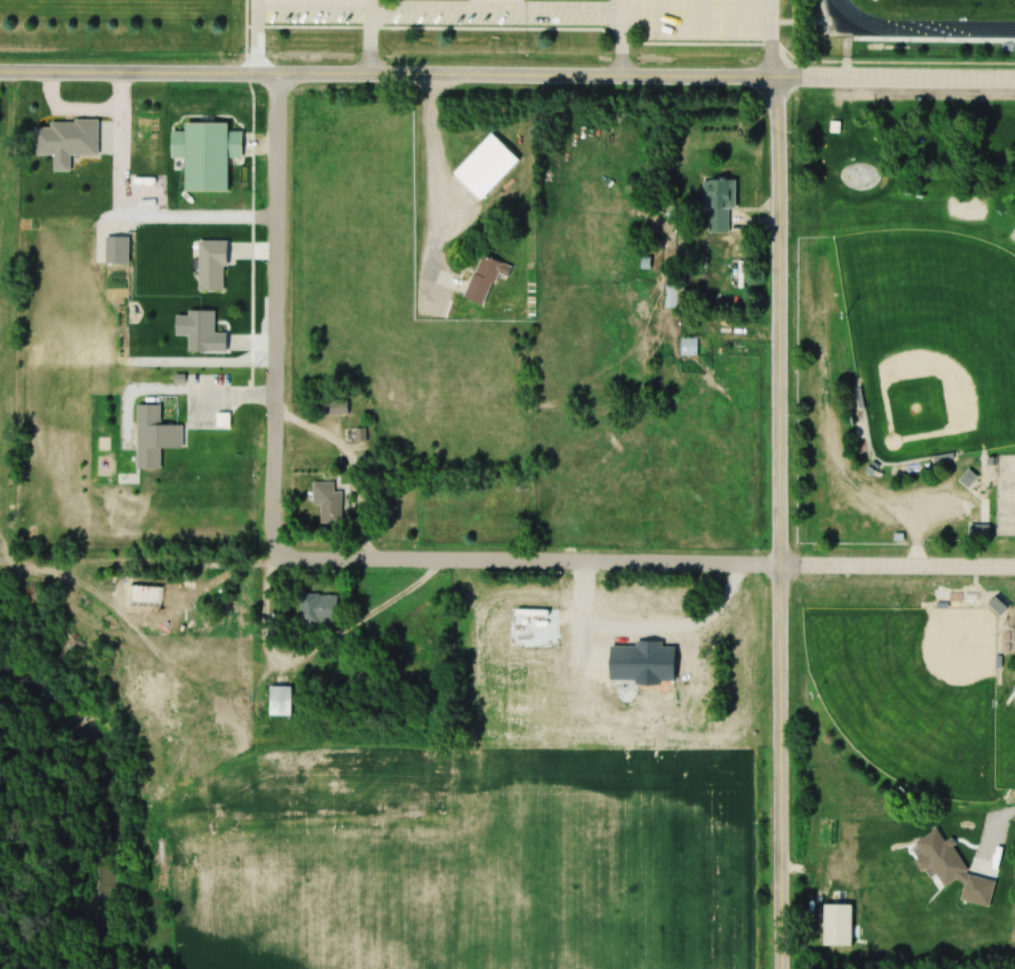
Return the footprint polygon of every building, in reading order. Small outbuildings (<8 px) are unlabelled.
[(69,171),(68,155),(97,155),(96,119),(49,120),(49,127),(33,127),(33,155),(52,155),(52,172),(69,171)] [(226,122),(183,122),(183,131),(170,131),(170,156),(184,156),(184,191),(226,191),(226,156),(240,156),(240,131),(226,131),(226,122)] [(517,160),(489,133),(451,173),(479,200),(517,160)] [(703,178),(703,232),(726,232),(726,207),(733,207),(733,178),(703,178)] [(127,236),(105,236),(105,262),(127,262),(127,236)] [(197,290),(223,290),(223,240),(197,240),(197,290)] [(462,297),(482,304),(493,274),(504,278),(509,265),(479,253),(462,297)] [(679,307),(679,284),(664,284),(664,307),(679,307)] [(224,351),(224,332),(212,332),(213,310),(187,310),(187,350),(224,351)] [(681,355),(694,353),(692,338),(679,340),(681,355)] [(346,414),(346,400),(323,400),(323,414),(346,414)] [(136,404),(136,468),(159,468),(159,447),(181,448),(181,424),(160,424),(160,404),(136,404)] [(977,477),(966,469),(956,481),(967,490),(977,477)] [(340,491),(332,491),(332,481),(311,481),(311,503),(319,503),(319,523),(340,523),(340,491)] [(966,539),(986,539),(986,523),(966,523),(966,539)] [(335,623),(335,594),(297,594),(297,623),(335,623)] [(997,616),(1005,608),(994,596),(986,604),(997,616)] [(181,636),(193,639),(195,622),(183,620),(181,636)] [(288,715),(288,686),(267,686),(267,715),(288,715)]
